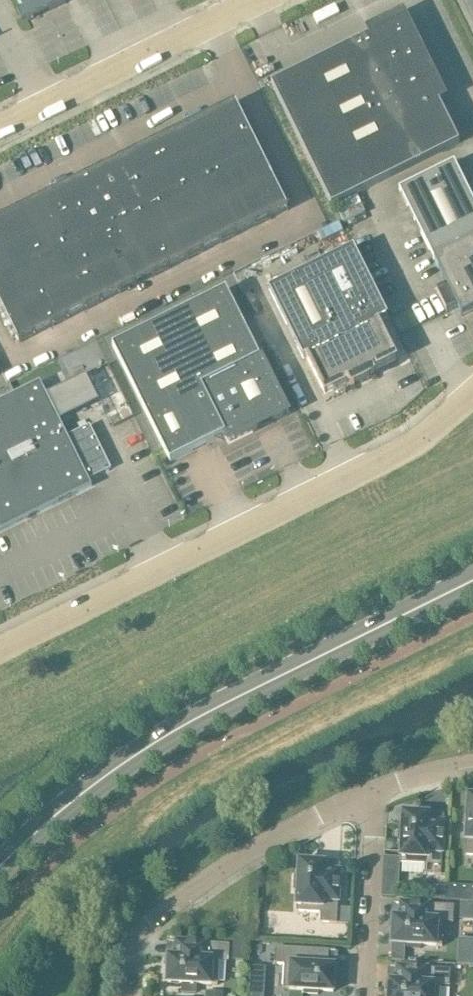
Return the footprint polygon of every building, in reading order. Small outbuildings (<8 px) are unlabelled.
[(64,4),(62,0),(17,0),(22,12),(17,14),(22,24),(27,22),(64,4)] [(332,206),(333,206),(459,143),(438,100),(443,97),(410,32),(412,31),(403,14),(401,16),(403,19),(384,28),(297,71),(298,71),(271,84),(332,206)] [(201,119),(255,227),(288,210),(235,102),(201,119)] [(221,243),(255,227),(201,119),(168,136),(221,243)] [(187,260),(221,243),(168,136),(134,152),(187,260)] [(154,276),(187,260),(134,152),(101,169),(154,276)] [(454,162),(399,189),(447,288),(438,293),(438,292),(437,293),(447,313),(448,312),(457,308),(462,317),(472,311),(472,199),(454,162)] [(120,293),(154,276),(101,169),(67,185),(120,293)] [(87,310),(120,293),(67,185),(33,202),(87,310)] [(87,310),(33,202),(0,219),(53,326),(87,310)] [(53,326),(0,219),(0,304),(19,343),(53,326)] [(389,318),(354,248),(354,247),(268,290),(303,360),(307,358),(325,394),(349,383),(350,384),(350,385),(350,386),(354,386),(360,384),(366,381),(371,377),(374,374),(373,373),(372,372),(372,371),(396,360),(378,323),(389,318)] [(260,357),(226,290),(112,346),(170,462),(191,452),(225,435),(226,437),(234,440),(257,428),(258,425),(272,419),(274,420),(283,415),(286,408),(261,357),(260,357)] [(92,486),(40,381),(0,401),(0,532),(92,486)] [(468,796),(467,811),(464,811),(463,825),(467,825),(465,856),(472,856),(472,796),(468,796)] [(422,814),(422,812),(420,812),(420,814),(403,813),(402,828),(399,828),(398,841),(402,842),(400,863),(425,865),(424,874),(441,875),(444,815),(443,815),(442,822),(428,821),(429,815),(422,814)] [(318,863),(318,861),(317,861),(317,863),(299,862),(298,877),(295,877),(294,890),(298,890),(296,912),(321,913),(320,923),(337,924),(340,864),(339,864),(339,871),(325,870),(325,863),(318,863)] [(445,888),(444,901),(456,902),(456,889),(445,888)] [(453,923),(454,906),(394,903),(394,904),(401,904),(400,918),(393,918),(393,925),(391,925),(391,926),(393,926),(392,944),(407,944),(407,948),(420,949),(421,945),(442,946),(444,922),(453,923)] [(228,961),(229,945),(169,941),(169,943),(176,943),(175,957),(169,957),(168,964),(166,963),(166,965),(168,965),(167,982),(182,983),(182,993),(195,994),(196,984),(217,985),(219,961),(228,961)] [(251,947),(251,952),(254,956),(259,957),(263,953),(264,948),(261,944),(255,944),(251,947)] [(335,952),(335,951),(276,948),(275,964),(284,965),(283,989),(304,990),(304,994),(318,995),(318,991),(333,992),(334,975),(336,975),(336,973),(334,973),(334,966),(328,966),(329,952),(335,952)] [(450,970),(391,966),(390,968),(397,968),(396,982),(390,982),(389,989),(387,989),(387,990),(389,990),(389,995),(439,995),(440,986),(449,986),(450,970)]
